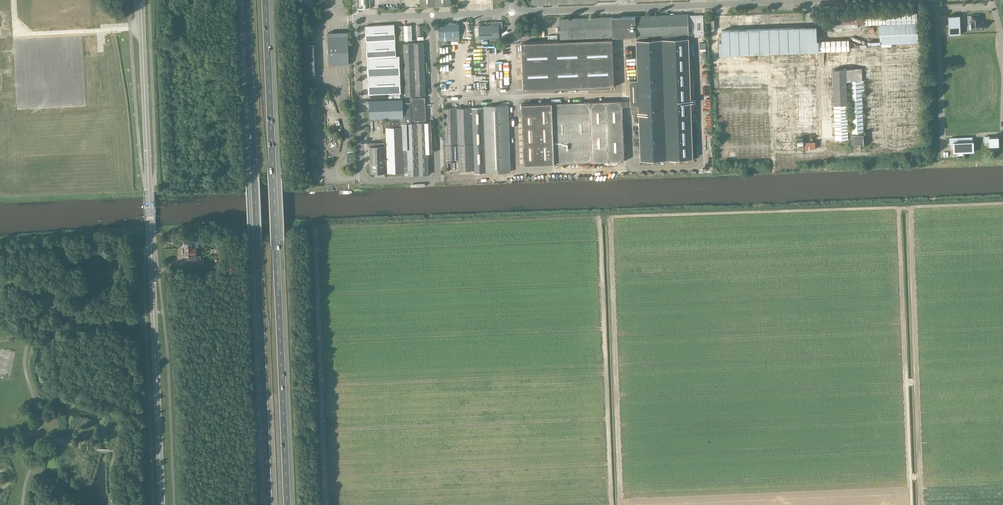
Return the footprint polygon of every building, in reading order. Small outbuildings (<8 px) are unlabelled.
[(304,0),(304,1),(305,2),(306,3),(306,4),(307,4),(308,5),(307,6),(309,8),(311,7),(313,7),(314,1),(313,1),(312,1),(311,0),(304,0)] [(370,8),(370,0),(357,0),(358,9),(370,8)] [(670,14),(670,15),(616,17),(559,19),(560,39),(569,39),(569,41),(557,41),(557,35),(547,35),(547,42),(522,42),(523,90),(614,87),(612,39),(572,41),(572,39),(617,37),(636,36),(637,80),(629,80),(630,106),(638,105),(640,160),(693,158),(691,122),(696,122),(696,114),(691,114),(688,22),(694,22),(694,37),(704,36),(703,15),(687,15),(687,14),(674,14),(673,13),(671,14),(670,14)] [(918,42),(917,23),(917,13),(865,15),(865,24),(865,25),(879,24),(879,41),(868,42),(868,45),(881,44),(881,46),(893,46),(893,43),(918,42)] [(865,15),(829,17),(830,26),(832,26),(832,28),(844,28),(844,26),(853,25),(853,27),(857,26),(856,24),(857,24),(865,23),(865,24),(865,15)] [(959,15),(948,16),(949,35),(955,34),(960,34),(959,15)] [(971,15),(967,15),(968,25),(971,24),(972,30),(984,29),(983,21),(979,21),(978,15),(971,15)] [(502,31),(502,23),(502,22),(491,22),(491,25),(479,26),(479,38),(499,37),(499,32),(502,31)] [(459,40),(459,36),(459,24),(439,25),(439,37),(439,41),(459,40)] [(365,26),(369,94),(402,92),(400,55),(396,56),(394,25),(365,26)] [(412,40),(412,25),(399,26),(399,40),(412,40)] [(814,27),(721,30),(722,43),(719,43),(719,55),(815,51),(819,50),(849,49),(849,40),(849,39),(820,40),(816,40),(816,27),(814,27)] [(348,36),(328,36),(329,65),(349,64),(348,36)] [(963,36),(948,37),(949,51),(964,50),(963,36)] [(427,71),(426,62),(424,62),(424,43),(404,44),(406,96),(425,95),(425,71),(427,71)] [(864,68),(862,68),(846,69),(833,69),(835,122),(832,122),(832,126),(835,126),(835,139),(852,139),(852,145),(864,144),(862,93),(864,93),(864,80),(865,80),(864,68)] [(505,86),(504,80),(502,80),(501,73),(498,73),(500,80),(495,80),(496,88),(505,86)] [(410,102),(403,103),(404,118),(405,118),(405,122),(411,122),(411,121),(426,120),(425,98),(410,99),(410,102)] [(403,100),(369,101),(370,119),(386,118),(404,118),(403,103),(403,100)] [(552,103),(521,104),(524,165),(554,164),(554,163),(624,161),(622,101),(552,103)] [(473,108),(476,173),(510,171),(508,105),(483,106),(483,107),(473,108)] [(474,173),(476,173),(473,108),(444,109),(446,160),(458,159),(459,170),(474,170),(474,173)] [(404,118),(386,118),(387,173),(404,172),(408,172),(408,175),(428,175),(428,153),(432,153),(431,122),(405,123),(405,122),(405,118),(404,118)] [(798,147),(815,147),(815,140),(804,140),(804,135),(798,135),(798,147)] [(998,146),(998,137),(989,137),(989,136),(984,137),(985,142),(989,141),(989,146),(998,146)] [(953,143),(953,153),(973,152),(973,142),(972,142),(972,137),(950,138),(950,144),(953,143)] [(386,173),(385,161),(385,142),(369,142),(370,161),(371,173),(386,173)] [(196,247),(194,247),(194,246),(194,239),(188,239),(188,241),(184,241),(185,248),(196,248),(196,247)] [(195,259),(195,256),(196,256),(196,248),(185,248),(185,256),(188,256),(188,260),(191,259),(192,264),(201,263),(200,259),(195,259)]
